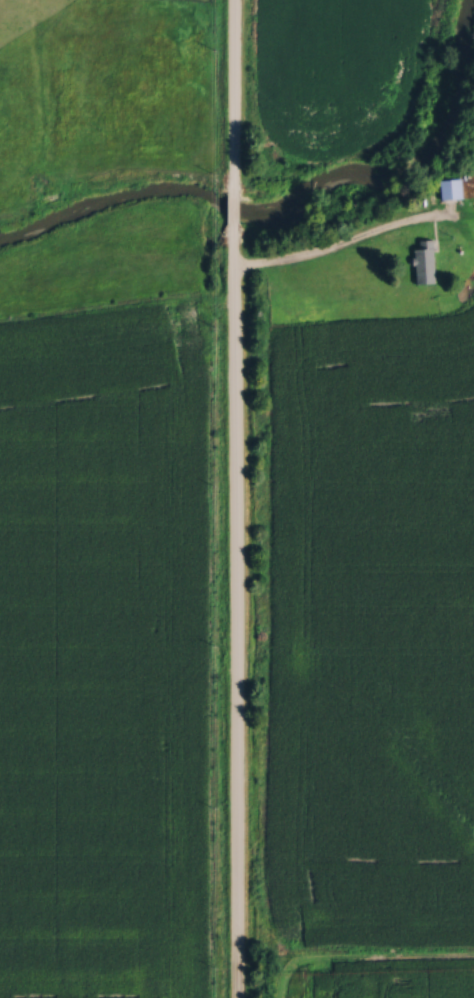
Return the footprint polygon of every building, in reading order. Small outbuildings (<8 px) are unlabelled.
[(463,178),(441,179),(442,199),(464,198),(463,178)] [(435,240),(416,240),(417,283),(436,283),(435,240)]
